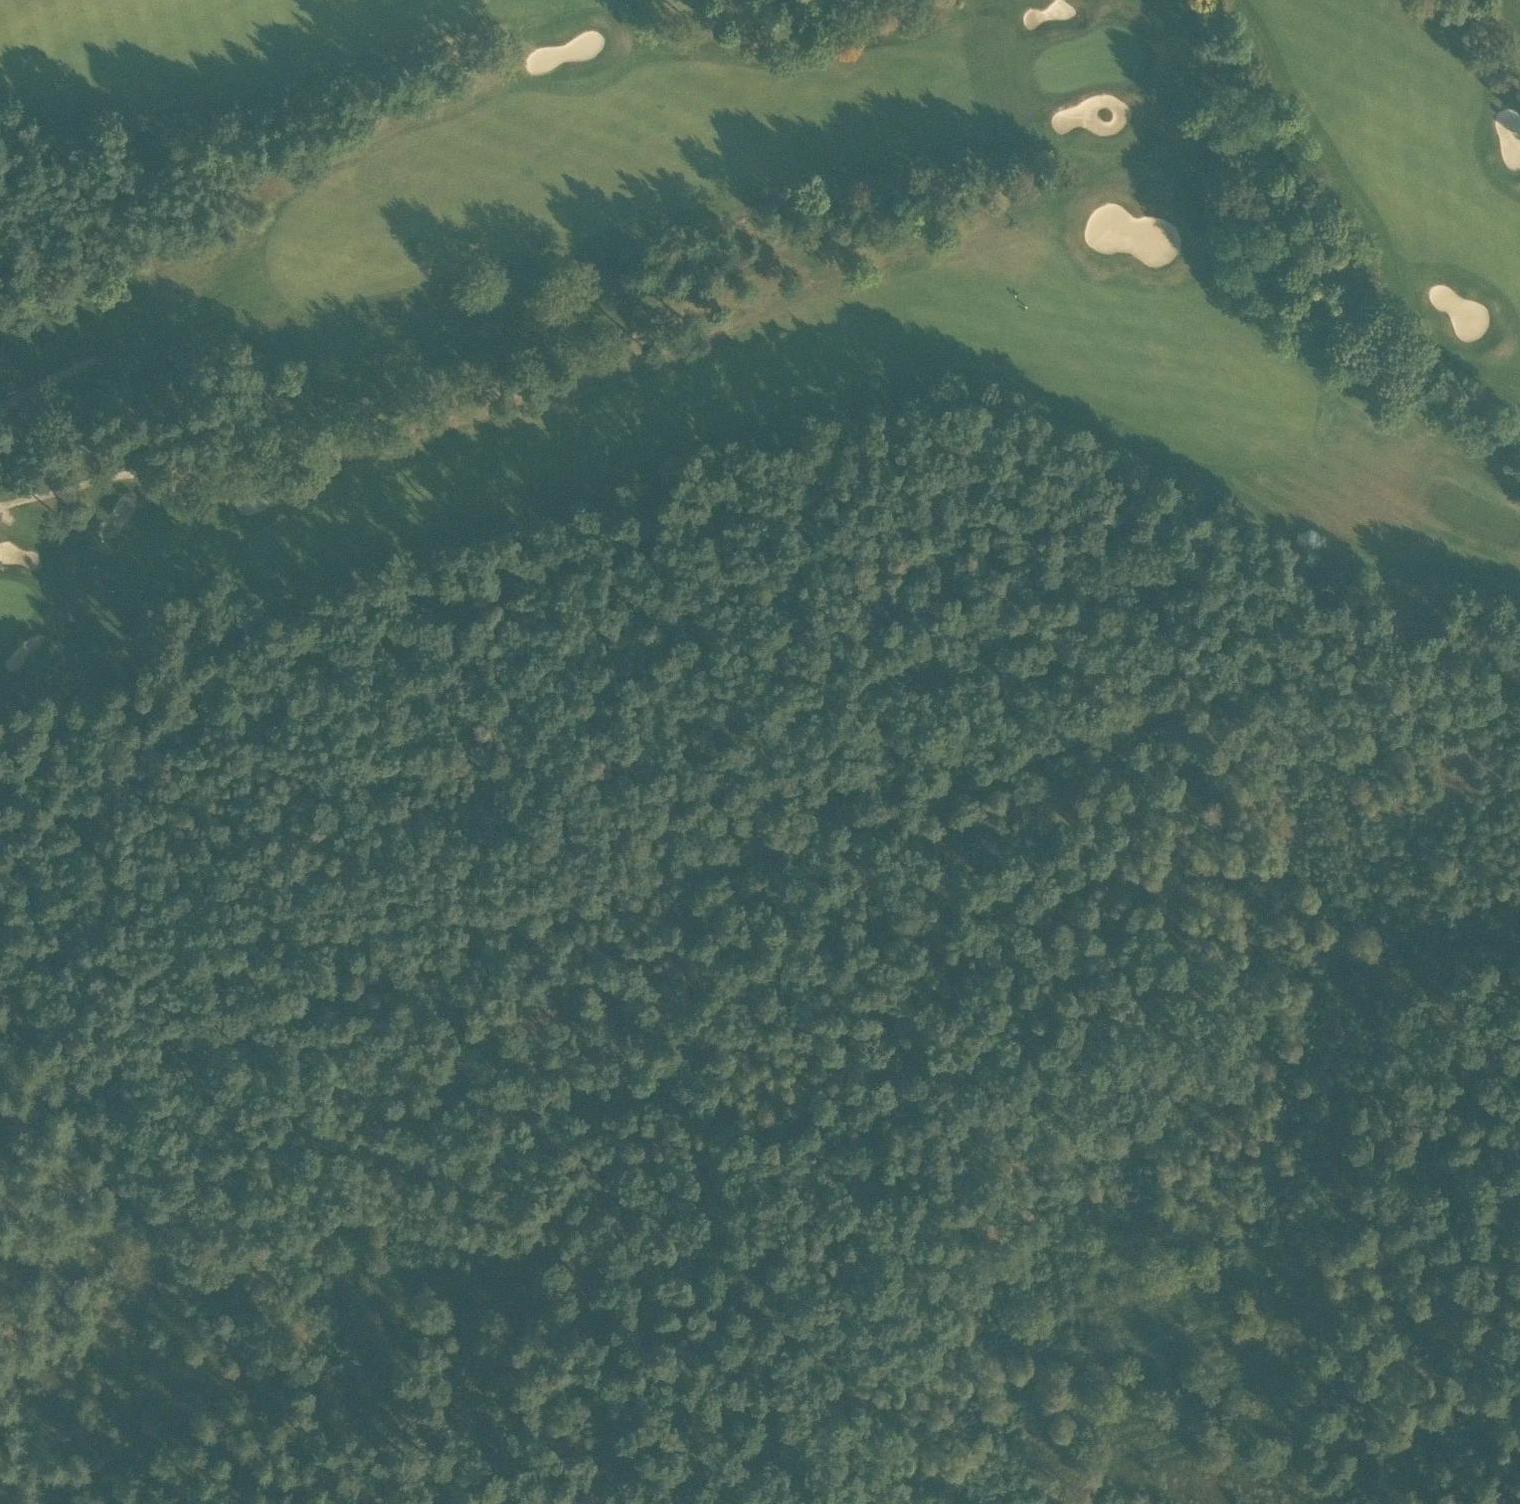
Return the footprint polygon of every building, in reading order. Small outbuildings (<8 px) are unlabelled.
[(25,672),(43,639),(28,631),(10,663),(25,672)]
